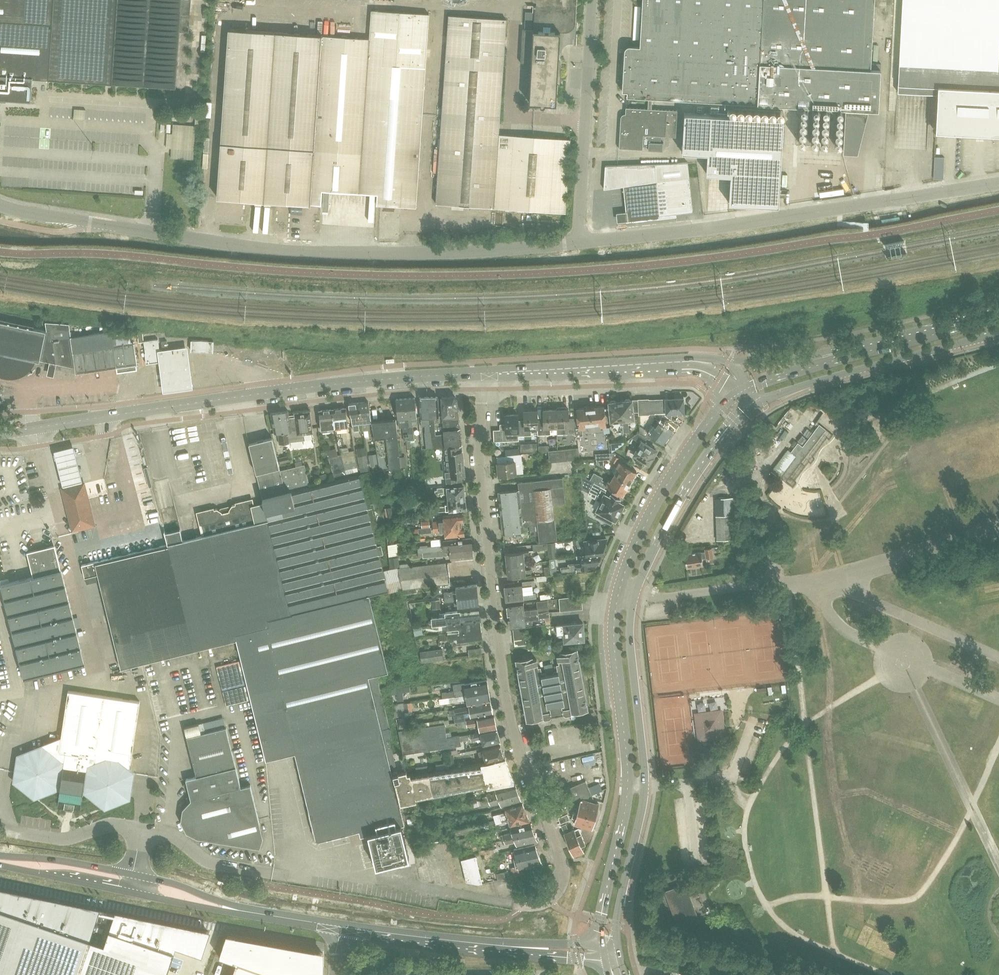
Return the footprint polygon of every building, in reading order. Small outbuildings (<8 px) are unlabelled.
[(0,97),(6,98),(31,99),(32,88),(33,78),(176,88),(180,31),(189,31),(191,0),(0,0),(0,97)] [(535,2),(533,2),(532,27),(522,26),(520,59),(532,60),(529,101),(555,103),(556,81),(559,82),(560,71),(559,62),(559,58),(560,31),(563,31),(574,22),(575,0),(535,0),(535,2)] [(641,46),(628,46),(628,51),(625,51),(623,91),(628,91),(627,96),(649,97),(649,109),(626,108),(625,119),(621,118),(619,149),(644,150),(644,146),(648,146),(648,149),(663,150),(663,142),(661,142),(661,137),(677,137),(679,111),(653,109),(653,98),(879,111),(882,63),(872,63),(874,0),(644,0),(641,46)] [(998,134),(998,0),(902,0),(898,91),(929,92),(930,85),(938,86),(936,131),(998,134)] [(377,194),(376,204),(416,207),(429,13),(371,9),(369,38),(229,28),(217,197),(310,204),(310,205),(311,205),(311,204),(321,204),(322,190),(377,194)] [(449,14),(441,129),(499,133),(507,18),(449,14)] [(779,206),(783,118),(684,113),(682,152),(708,153),(706,173),(731,174),(729,203),(779,206)] [(195,125),(173,124),(172,148),(194,149),(195,125)] [(571,138),(499,133),(441,129),(436,203),(565,212),(571,138)] [(659,215),(667,214),(675,213),(676,216),(676,213),(693,212),(688,162),(605,165),(604,188),(623,186),(626,210),(625,210),(626,221),(627,221),(659,218),(659,215)] [(882,222),(901,218),(900,213),(881,216),(882,222)] [(905,242),(905,241),(884,244),(884,245),(886,258),(907,254),(905,242)] [(1,368),(2,368),(4,369),(5,370),(7,370),(9,370),(11,370),(12,370),(14,370),(16,370),(17,369),(19,369),(21,368),(22,367),(24,366),(25,365),(26,364),(27,363),(28,361),(29,360),(30,358),(40,360),(50,362),(49,366),(55,367),(56,363),(76,367),(77,372),(117,366),(114,346),(112,334),(73,339),(73,338),(52,341),(51,331),(0,320),(0,367),(1,368)] [(144,341),(147,362),(146,362),(147,363),(160,361),(162,361),(161,350),(160,350),(159,346),(159,339),(144,341)] [(214,340),(191,339),(191,350),(213,351),(214,340)] [(160,361),(164,388),(194,383),(188,342),(159,346),(160,350),(161,350),(162,361),(160,361)] [(114,346),(117,366),(117,371),(137,368),(136,363),(137,363),(134,344),(133,344),(133,343),(114,346)] [(431,437),(431,441),(432,448),(444,447),(443,436),(443,434),(435,434),(434,415),(438,415),(437,395),(429,396),(430,427),(430,431),(431,437)] [(413,440),(412,431),(411,416),(416,416),(415,396),(406,397),(407,416),(406,416),(408,433),(409,433),(409,441),(413,440)] [(430,431),(430,427),(429,396),(419,396),(420,416),(421,416),(422,425),(425,425),(425,431),(430,431)] [(445,446),(462,445),(460,427),(459,417),(457,398),(453,396),(441,396),(443,416),(443,429),(444,435),(445,446)] [(403,434),(408,433),(406,416),(407,416),(406,397),(396,398),(397,417),(402,417),(403,432),(403,434)] [(648,399),(649,409),(649,413),(665,412),(665,413),(684,412),(683,397),(665,398),(648,399)] [(629,431),(628,424),(628,422),(634,421),(634,419),(633,412),(638,411),(638,399),(632,400),(632,399),(630,399),(629,398),(625,399),(625,400),(620,400),(623,432),(629,431)] [(648,399),(638,399),(638,411),(638,415),(648,414),(648,413),(649,413),(649,409),(648,399)] [(372,428),(371,420),(368,400),(359,402),(362,422),(365,421),(366,429),(372,428)] [(618,433),(623,432),(620,400),(615,401),(614,400),(611,400),(610,401),(608,402),(610,422),(611,422),(611,426),(614,429),(618,429),(618,433)] [(359,402),(349,403),(353,431),(359,430),(358,422),(362,422),(359,402)] [(575,417),(575,421),(576,427),(578,427),(578,428),(584,428),(584,425),(599,424),(600,426),(605,426),(603,405),(596,406),(596,405),(592,405),(592,407),(588,407),(587,406),(584,406),(584,407),(576,408),(577,415),(575,415),(575,417)] [(332,408),(334,427),(348,426),(346,407),(332,408)] [(556,409),(556,427),(556,434),(576,433),(576,427),(575,421),(568,421),(567,409),(565,407),(558,407),(556,409)] [(321,429),(334,427),(332,408),(319,410),(321,429)] [(537,422),(537,428),(537,435),(550,434),(550,427),(556,427),(556,409),(543,410),(543,422),(537,422)] [(288,410),(279,411),(285,443),(290,442),(290,441),(304,439),(304,433),(313,432),(310,411),(295,413),(295,416),(289,416),(288,410)] [(531,428),(537,428),(537,422),(536,410),(524,410),(524,422),(517,422),(517,431),(518,436),(531,435),(531,428)] [(280,443),(285,443),(279,411),(271,412),(274,432),(278,431),(280,443)] [(639,426),(640,433),(647,438),(649,439),(651,437),(653,438),(653,436),(662,443),(667,436),(669,437),(673,432),(671,431),(672,429),(664,424),(669,417),(662,412),(648,431),(639,426)] [(518,436),(517,431),(517,422),(517,413),(504,414),(505,429),(492,429),(493,441),(512,440),(518,440),(518,436)] [(399,465),(395,418),(383,419),(388,468),(399,466),(399,465)] [(378,469),(388,468),(383,419),(371,420),(378,469)] [(771,471),(780,477),(786,482),(826,429),(819,424),(803,446),(798,442),(791,451),(796,455),(784,470),(777,464),(771,471)] [(632,437),(637,441),(634,446),(637,448),(634,454),(638,457),(636,462),(643,466),(645,461),(649,464),(650,462),(651,463),(653,459),(652,458),(653,456),(652,456),(656,450),(644,442),(647,438),(640,433),(639,433),(632,437)] [(306,465),(296,467),(281,470),(280,467),(272,437),(249,443),(257,473),(263,498),(311,486),(306,465)] [(73,442),(53,447),(63,484),(83,479),(73,442)] [(520,443),(520,452),(537,451),(537,443),(520,443)] [(858,446),(861,451),(867,447),(865,443),(858,446)] [(445,460),(446,472),(437,473),(438,485),(447,485),(446,482),(456,481),(457,484),(465,483),(462,445),(445,446),(447,460),(445,460)] [(366,446),(357,448),(360,467),(368,466),(367,454),(366,446)] [(347,476),(346,470),(341,453),(329,457),(335,479),(347,476)] [(498,475),(515,474),(523,473),(522,473),(521,467),(522,467),(521,454),(508,455),(509,462),(497,463),(498,475)] [(618,467),(614,474),(629,482),(630,481),(631,481),(634,478),(633,477),(636,471),(617,460),(618,457),(614,455),(613,457),(611,460),(617,464),(616,466),(618,467)] [(147,466),(144,467),(149,486),(152,485),(147,466)] [(608,480),(606,482),(601,479),(602,476),(593,471),(589,479),(594,481),(604,487),(605,485),(622,495),(626,489),(627,489),(629,485),(628,484),(629,482),(614,474),(610,481),(608,480)] [(389,590),(384,570),(380,555),(384,554),(382,545),(378,546),(373,527),(386,524),(374,475),(361,479),(359,473),(311,486),(263,498),(266,508),(269,520),(257,523),(253,504),(248,501),(233,505),(230,509),(230,510),(222,512),(222,511),(218,508),(203,512),(200,516),(205,535),(183,540),(180,529),(166,533),(169,544),(170,543),(181,590),(197,647),(236,638),(268,630),(266,620),(370,594),(374,593),(374,594),(389,590)] [(318,475),(320,482),(328,480),(326,473),(318,475)] [(530,535),(538,534),(539,541),(556,539),(552,504),(565,502),(562,477),(518,482),(518,490),(498,492),(503,533),(524,530),(528,529),(527,526),(529,526),(530,535)] [(583,484),(590,488),(588,492),(588,494),(596,499),(598,494),(602,497),(600,501),(601,501),(596,509),(615,519),(615,518),(617,518),(618,518),(619,517),(620,516),(620,515),(620,512),(619,511),(623,504),(617,500),(618,499),(607,493),(606,495),(604,493),(606,488),(604,487),(594,481),(589,479),(586,478),(583,484)] [(73,529),(93,524),(89,507),(90,507),(88,500),(87,501),(83,483),(82,483),(64,488),(63,488),(73,529)] [(465,492),(464,491),(463,485),(455,486),(455,485),(437,487),(437,489),(435,490),(435,492),(443,492),(444,493),(447,492),(448,498),(464,496),(464,495),(465,494),(465,492)] [(465,497),(464,496),(448,498),(448,503),(445,503),(445,505),(439,506),(439,508),(437,508),(437,511),(459,509),(459,508),(466,507),(465,502),(466,501),(465,498),(465,497)] [(391,507),(384,508),(386,517),(393,516),(391,507)] [(433,521),(434,526),(462,523),(461,521),(463,521),(462,513),(443,514),(444,520),(433,521)] [(717,515),(718,539),(738,538),(737,514),(717,515)] [(462,526),(462,523),(434,526),(434,531),(445,530),(445,536),(464,534),(463,526),(462,526)] [(420,552),(423,552),(472,547),(471,537),(443,540),(443,544),(431,546),(419,547),(420,552)] [(574,539),(577,555),(580,554),(603,552),(605,546),(605,545),(605,544),(604,543),(606,538),(590,540),(584,540),(584,538),(574,539)] [(121,664),(197,647),(181,590),(170,543),(169,544),(82,566),(85,577),(87,583),(100,580),(112,629),(111,630),(114,644),(116,643),(121,664)] [(388,544),(389,555),(398,554),(397,543),(388,544)] [(24,679),(84,664),(61,570),(60,570),(54,547),(28,553),(34,577),(0,585),(24,679)] [(423,557),(438,556),(451,554),(451,559),(473,556),(472,547),(423,552),(423,557)] [(701,551),(685,553),(687,567),(703,564),(702,558),(713,557),(712,547),(705,548),(706,551),(701,551)] [(505,553),(506,565),(524,563),(524,556),(529,555),(528,550),(505,553)] [(580,554),(577,555),(577,562),(568,563),(568,565),(561,566),(562,573),(575,571),(575,569),(581,568),(581,567),(595,566),(597,560),(599,560),(599,559),(600,558),(603,552),(580,554)] [(964,556),(965,561),(974,558),(972,553),(971,553),(964,555),(964,556)] [(390,557),(391,567),(399,566),(399,564),(398,556),(390,557)] [(390,569),(384,570),(389,590),(389,592),(403,589),(403,594),(416,592),(415,587),(450,582),(448,561),(452,561),(400,567),(398,567),(397,567),(390,569)] [(525,569),(524,563),(506,565),(507,576),(531,574),(530,568),(525,569)] [(535,585),(534,583),(534,580),(521,581),(504,583),(507,601),(523,600),(523,599),(536,598),(535,592),(533,593),(532,585),(535,585)] [(444,592),(444,596),(447,596),(447,597),(477,593),(476,584),(456,586),(457,591),(444,592)] [(478,603),(477,593),(447,597),(447,596),(444,596),(445,602),(458,601),(458,605),(478,603)] [(392,769),(397,768),(390,738),(393,737),(377,674),(388,671),(370,594),(266,620),(268,630),(236,638),(266,759),(266,758),(267,760),(293,754),(313,836),(322,842),(360,832),(361,836),(369,834),(368,833),(401,825),(404,824),(403,821),(400,804),(392,774),(394,774),(392,769)] [(560,610),(582,608),(581,595),(559,597),(560,610)] [(431,600),(432,609),(441,608),(440,599),(431,600)] [(507,605),(508,616),(537,612),(549,611),(548,599),(539,600),(536,601),(536,608),(524,610),(524,603),(507,605)] [(457,610),(445,611),(440,612),(440,615),(432,616),(433,624),(447,623),(480,619),(479,610),(458,613),(457,610)] [(549,611),(537,612),(508,616),(510,627),(532,624),(532,618),(549,616),(549,611)] [(452,627),(453,631),(481,628),(480,619),(447,623),(447,627),(452,627)] [(585,639),(585,638),(585,631),(584,631),(583,622),(557,624),(558,633),(564,632),(565,641),(585,639)] [(423,634),(422,626),(413,627),(415,636),(423,634)] [(481,628),(453,631),(448,631),(448,633),(439,634),(439,640),(449,639),(448,638),(457,637),(457,640),(459,640),(461,642),(470,641),(469,638),(481,636),(482,634),(481,628)] [(443,648),(421,650),(421,653),(422,661),(442,659),(444,658),(443,648)] [(557,664),(558,670),(542,672),(541,667),(538,667),(537,659),(533,660),(532,658),(517,660),(527,719),(542,716),(545,718),(549,717),(551,714),(562,712),(566,714),(570,713),(572,711),(586,708),(577,650),(562,652),(562,654),(558,655),(559,663),(557,664)] [(487,679),(464,684),(465,689),(454,691),(455,695),(489,689),(487,679)] [(491,699),(489,689),(454,696),(449,697),(450,702),(467,699),(468,704),(491,699)] [(61,785),(60,788),(57,807),(80,811),(84,788),(105,806),(128,797),(132,773),(129,771),(140,701),(68,690),(59,750),(42,747),(20,756),(16,780),(35,795),(61,785)] [(393,704),(395,716),(409,715),(409,711),(413,711),(412,702),(393,704)] [(494,712),(492,702),(456,708),(457,714),(471,711),(472,716),(494,712)] [(710,730),(719,729),(717,711),(696,714),(699,732),(710,730)] [(480,730),(497,726),(494,715),(467,720),(468,725),(468,726),(479,724),(480,730)] [(226,727),(206,732),(203,723),(185,727),(187,736),(197,776),(186,778),(191,799),(183,808),(181,821),(187,832),(198,837),(260,847),(263,837),(260,823),(251,784),(241,786),(236,766),(226,727)] [(448,737),(446,723),(429,726),(418,728),(406,729),(400,730),(404,753),(462,744),(461,741),(460,735),(448,737)] [(470,734),(471,739),(472,740),(482,737),(483,743),(500,739),(497,728),(481,732),(481,731),(470,734)] [(504,756),(505,753),(504,751),(502,750),(500,745),(477,752),(480,762),(486,760),(486,761),(504,756)] [(506,756),(504,756),(486,761),(434,770),(407,774),(406,771),(399,773),(398,769),(397,769),(397,768),(392,769),(394,774),(392,774),(400,804),(412,801),(480,788),(487,786),(514,781),(506,756)] [(586,780),(570,786),(576,800),(592,794),(586,780)] [(487,794),(487,795),(488,798),(486,798),(487,801),(518,791),(515,783),(496,789),(497,793),(491,795),(490,793),(487,794)] [(560,807),(576,800),(570,786),(554,793),(560,807)] [(487,801),(483,800),(475,800),(472,801),(473,804),(477,805),(481,805),(488,805),(491,804),(501,801),(502,805),(521,799),(518,791),(487,801)] [(588,800),(589,796),(581,799),(578,811),(597,816),(599,811),(597,809),(599,803),(588,800)] [(494,814),(495,818),(526,810),(522,801),(505,806),(507,811),(494,814)] [(529,819),(526,810),(495,818),(495,819),(488,821),(489,826),(496,824),(496,823),(509,819),(510,824),(529,819)] [(597,816),(578,811),(574,823),(592,828),(593,823),(596,822),(597,816)] [(568,813),(558,817),(561,823),(570,819),(568,813)] [(500,838),(534,831),(531,822),(511,827),(512,831),(499,834),(500,838)] [(424,832),(422,823),(415,824),(416,833),(424,832)] [(409,857),(401,825),(368,833),(369,834),(374,855),(372,858),(373,862),(376,864),(376,865),(392,861),(393,867),(400,866),(398,860),(409,857)] [(575,829),(565,832),(574,854),(577,853),(579,854),(583,853),(584,851),(581,844),(585,842),(581,833),(577,835),(577,834),(581,833),(582,830),(581,829),(579,828),(575,829)] [(537,839),(534,831),(500,838),(502,843),(516,840),(517,844),(537,839)] [(514,849),(514,850),(512,851),(516,867),(518,867),(519,869),(542,863),(535,844),(534,844),(514,849)] [(482,883),(480,873),(476,856),(461,859),(467,881),(466,881),(479,884),(482,883)] [(679,928),(699,921),(685,883),(674,888),(666,891),(679,928)] [(176,946),(202,955),(206,943),(204,942),(208,931),(117,912),(111,928),(110,928),(109,928),(104,942),(90,938),(91,936),(89,935),(98,908),(0,888),(0,974),(166,974),(176,946)] [(322,952),(228,935),(221,954),(219,954),(219,956),(236,962),(232,974),(322,974),(322,952)]
